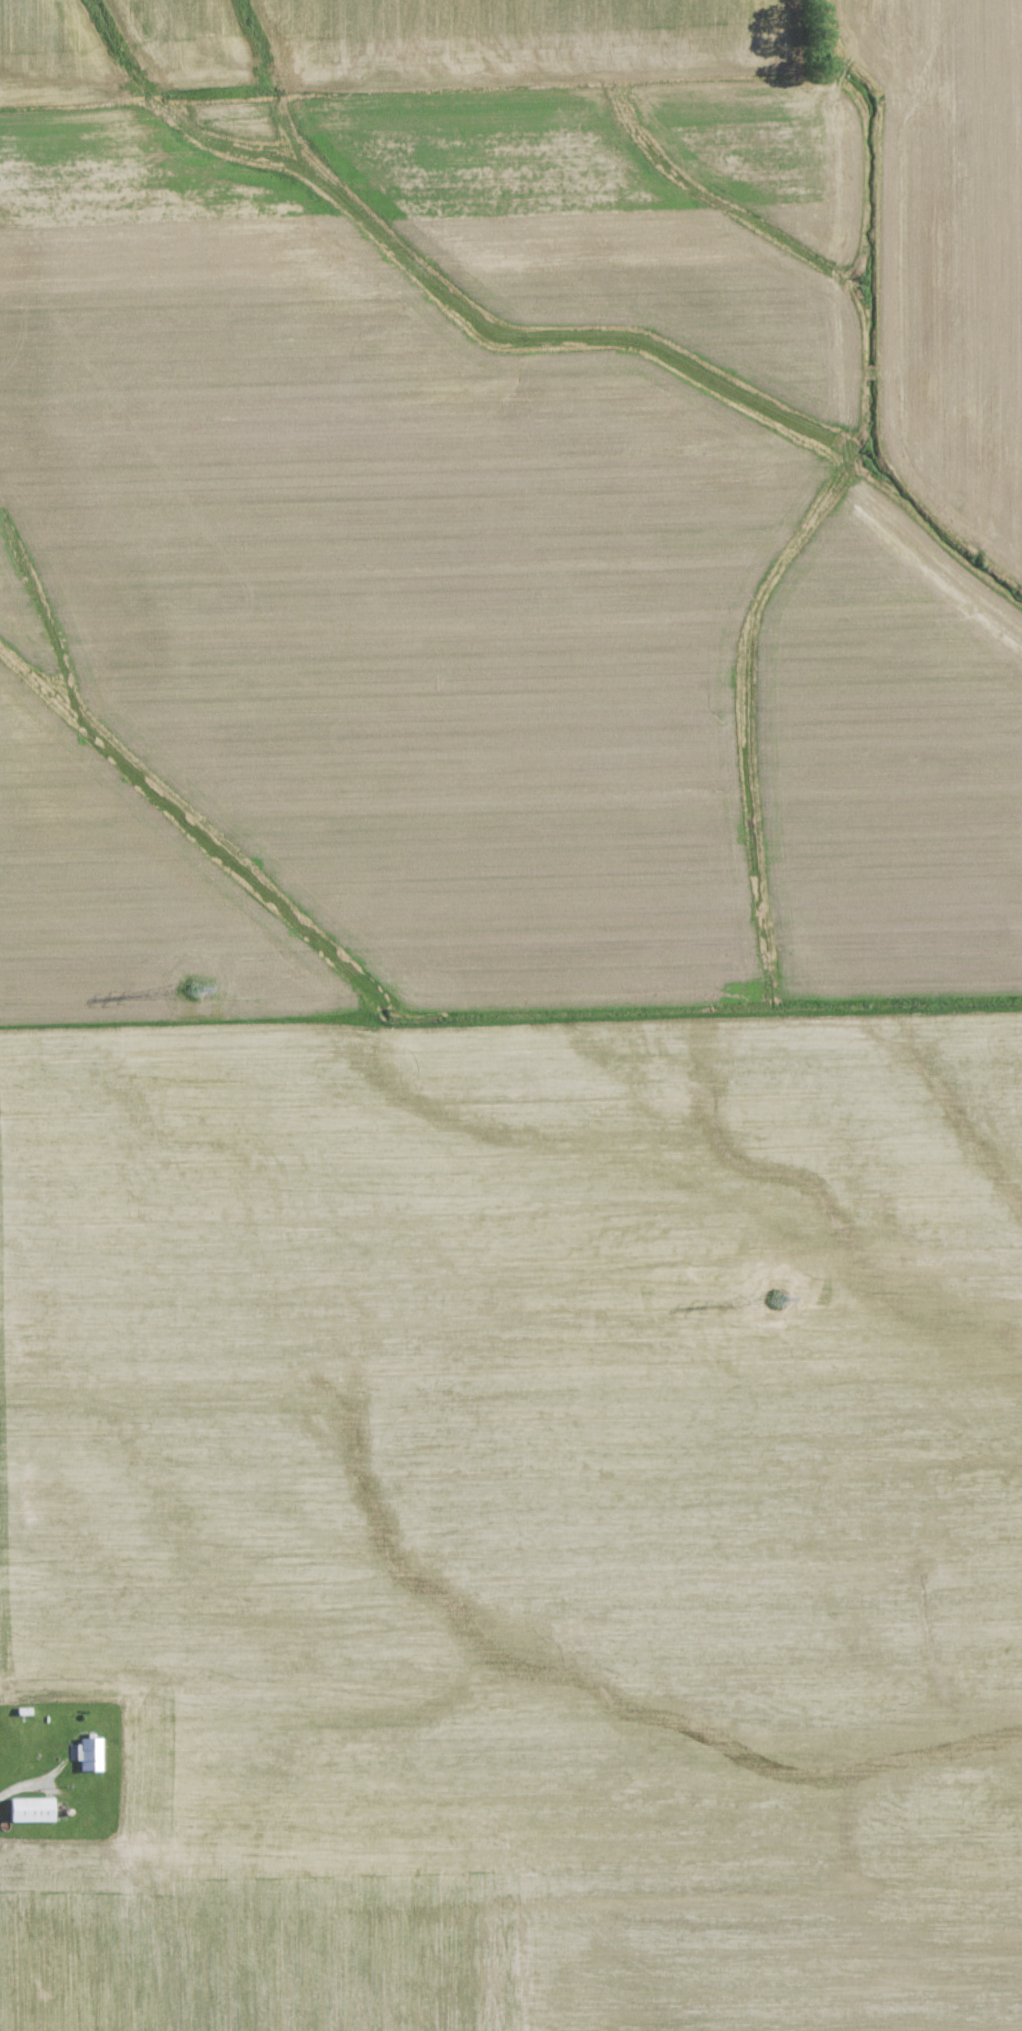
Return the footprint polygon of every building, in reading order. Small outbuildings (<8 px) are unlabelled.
[(105,1739),(80,1739),(80,1762),(83,1762),(83,1772),(105,1772),(105,1739)] [(58,1799),(14,1799),(14,1822),(58,1823),(58,1799)]
